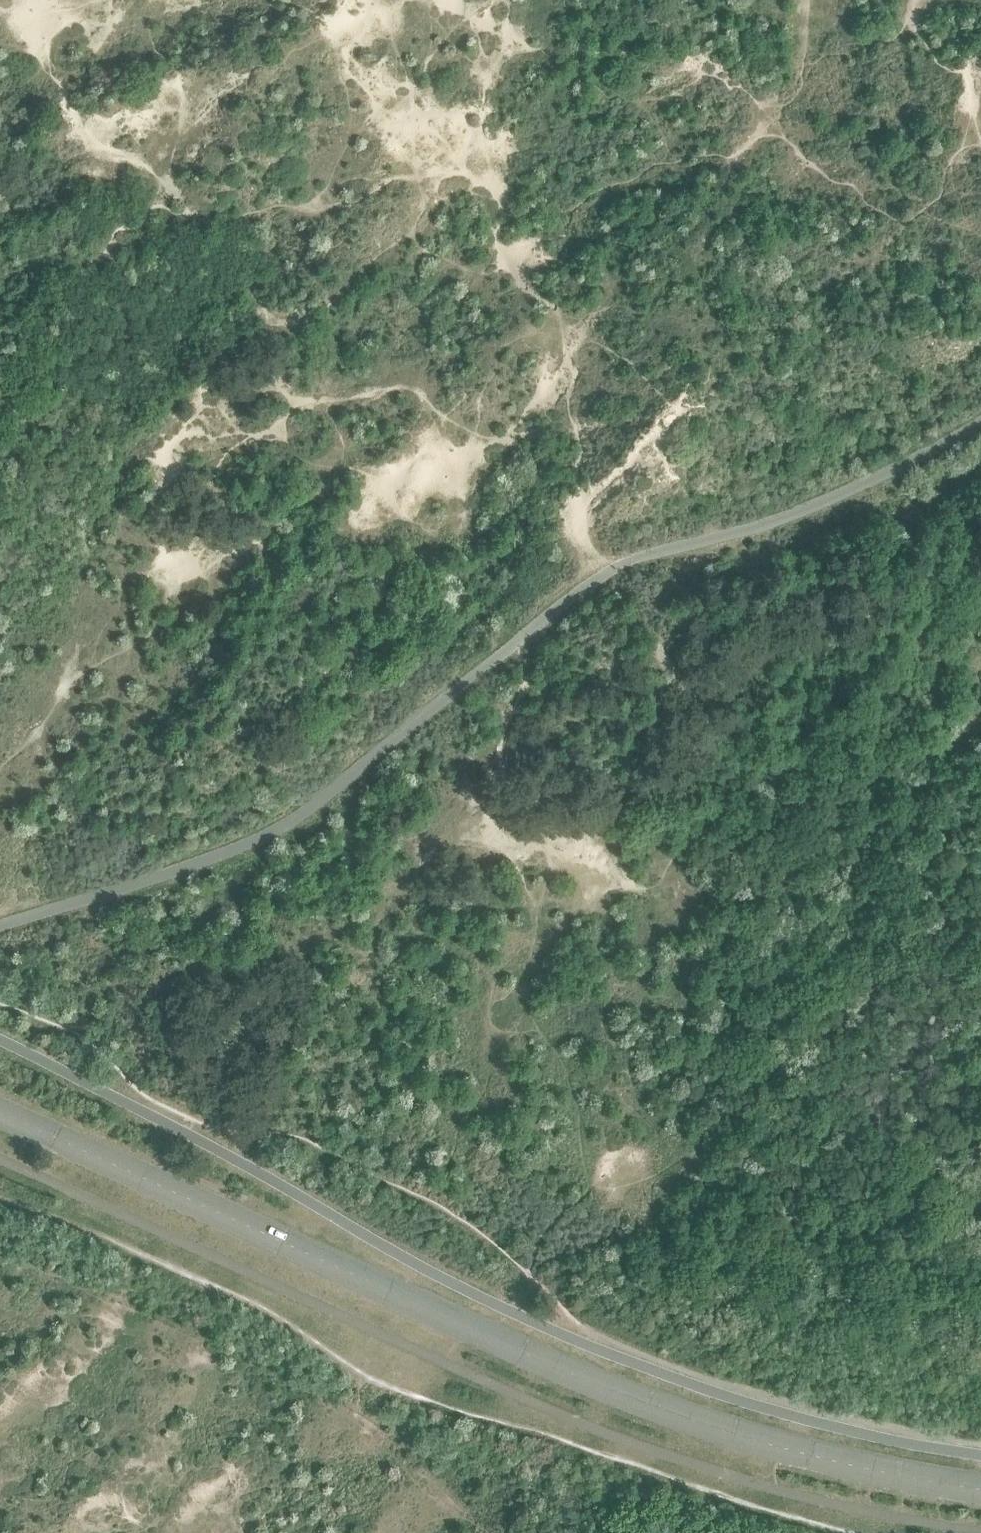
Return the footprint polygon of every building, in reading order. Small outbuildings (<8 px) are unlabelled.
[(769,429),(765,436),(782,444),(786,437),(769,429)]
